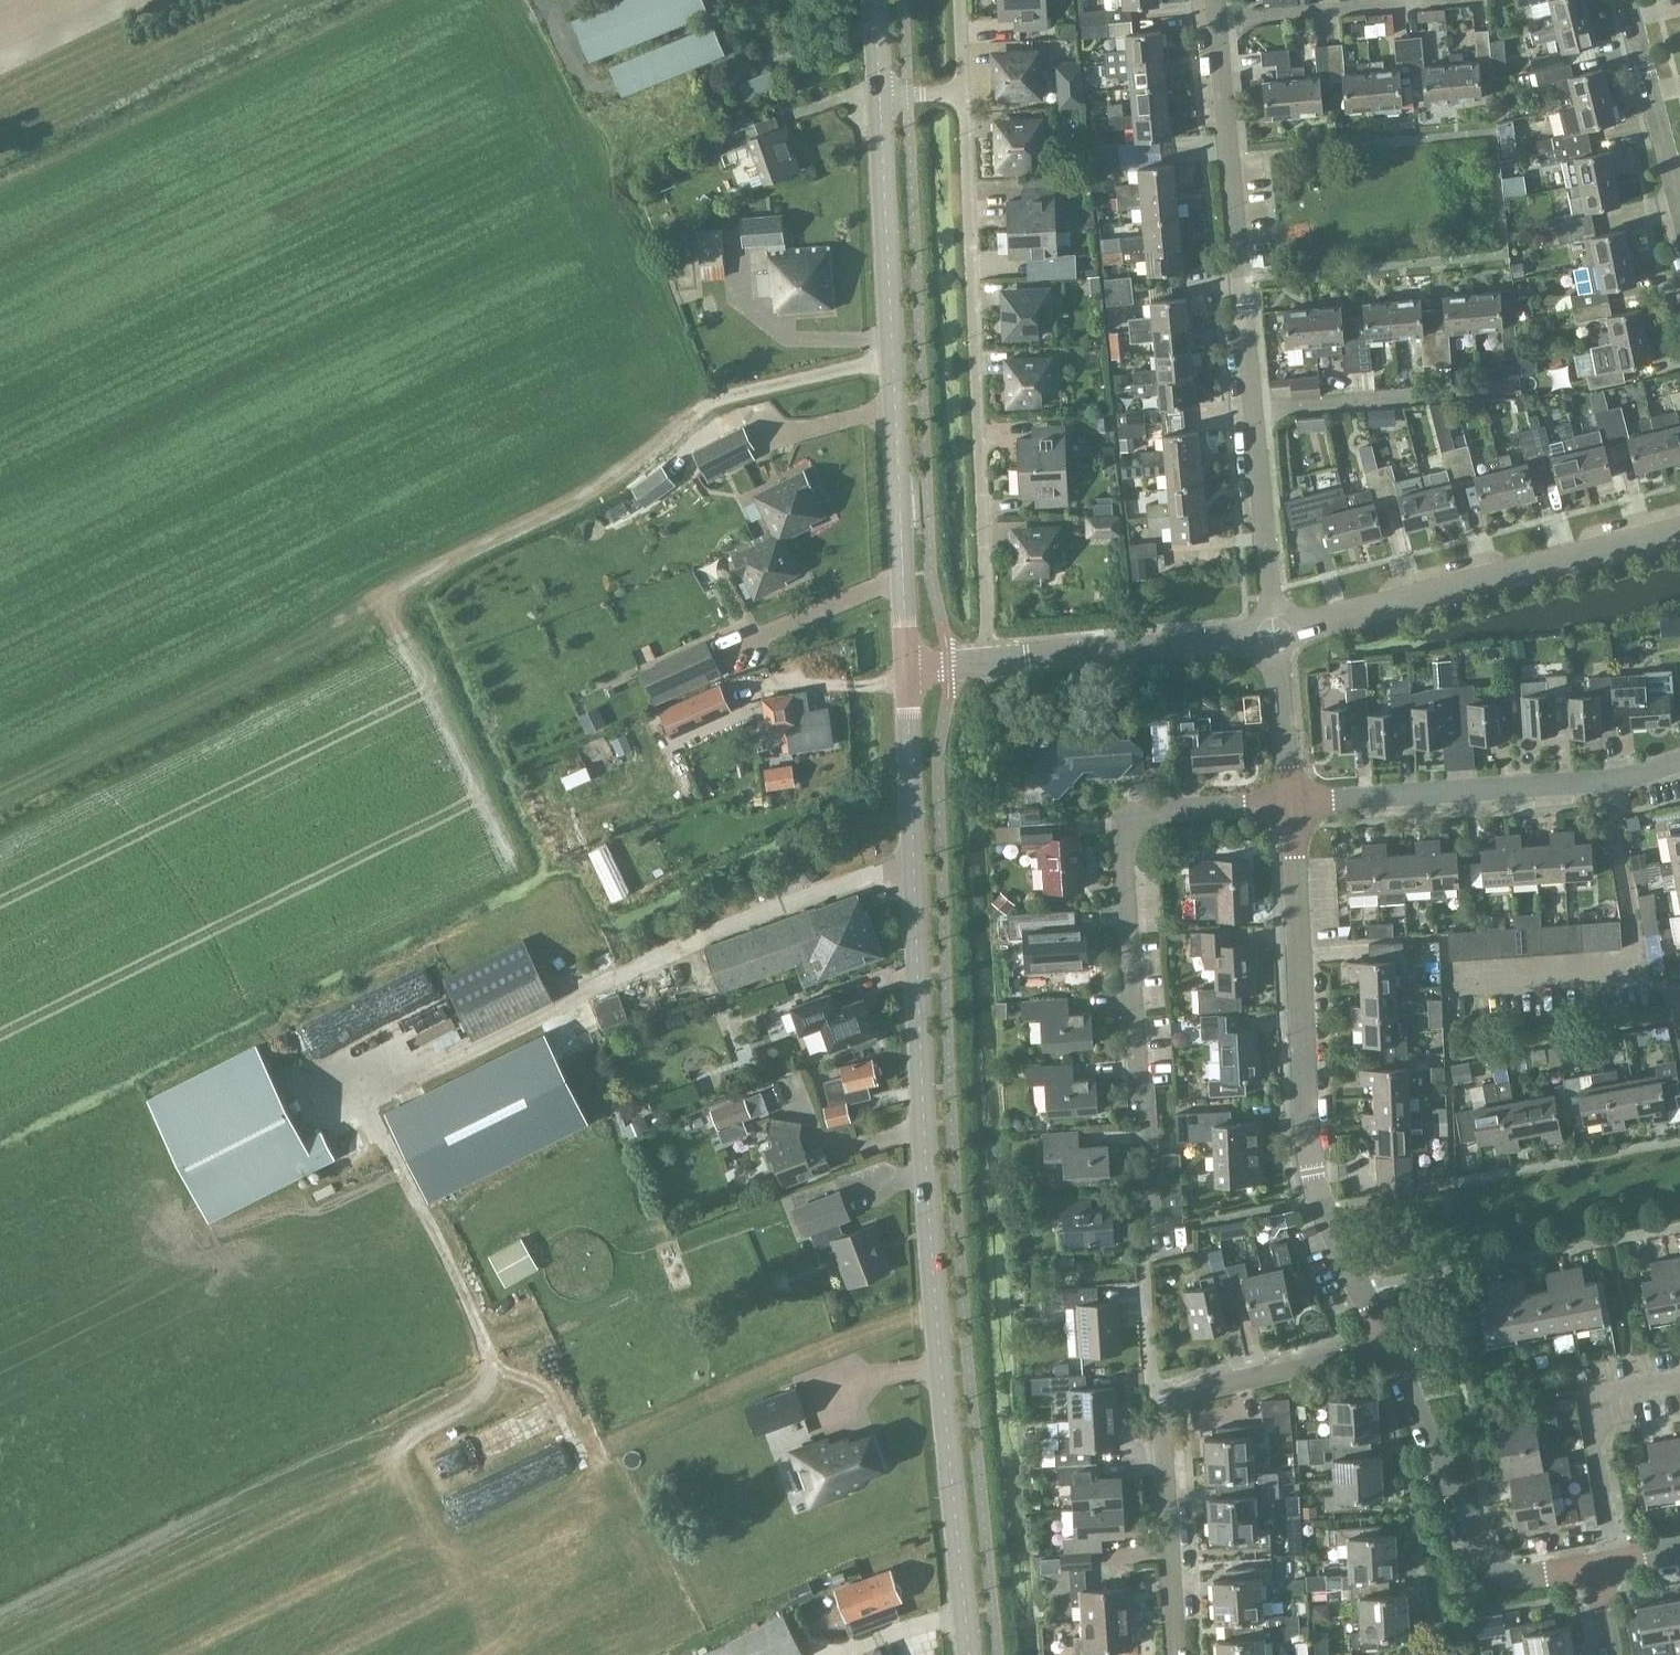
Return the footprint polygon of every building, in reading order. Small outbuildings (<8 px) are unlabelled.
[(710,14),(704,0),(621,0),(573,19),(590,63),(710,14)] [(998,19),(1045,17),(1044,0),(998,0),(998,19)] [(1589,15),(1585,0),(1517,0),(1518,6),(1530,3),(1533,18),(1540,16),(1542,27),(1589,15)] [(1417,21),(1445,17),(1443,7),(1416,10),(1417,21)] [(1080,25),(1105,23),(1104,11),(1079,13),(1080,25)] [(1566,49),(1584,45),(1595,42),(1589,15),(1542,27),(1543,28),(1530,31),(1533,43),(1559,37),(1562,49),(1531,57),(1535,71),(1570,62),(1566,49)] [(1184,21),(1167,20),(1166,54),(1183,54),(1184,21)] [(1055,24),(1058,39),(1073,37),(1070,21),(1055,24)] [(1104,64),(1163,58),(1161,31),(1133,34),(1132,21),(1105,23),(1080,25),(1081,39),(1107,36),(1125,34),(1127,49),(1103,51),(1104,64)] [(622,97),(726,54),(714,24),(610,66),(622,97)] [(1448,54),(1449,63),(1452,100),(1481,97),(1478,67),(1491,66),(1488,29),(1474,30),(1477,61),(1463,62),(1462,53),(1448,54)] [(1421,36),(1407,37),(1411,85),(1423,84),(1425,102),(1452,100),(1449,63),(1423,66),(1421,36)] [(1402,86),(1411,85),(1407,37),(1393,38),(1396,68),(1384,69),(1383,60),(1369,62),(1373,107),(1375,107),(1385,106),(1385,110),(1386,111),(1398,110),(1399,109),(1399,105),(1401,104),(1400,102),(1399,86),(1402,86)] [(1342,43),(1328,45),(1331,81),(1343,80),(1346,109),(1373,107),(1369,62),(1356,63),(1357,72),(1345,73),(1342,43)] [(1304,66),(1290,67),(1294,114),(1322,112),(1319,82),(1331,81),(1328,45),(1314,46),(1317,76),(1305,77),(1304,66)] [(1294,114),(1290,67),(1288,48),(1261,51),(1262,65),(1277,64),(1279,80),(1263,81),(1263,78),(1251,79),(1253,103),(1265,102),(1267,117),(1294,114)] [(1039,96),(1039,81),(1037,51),(991,53),(993,98),(1039,96)] [(1130,88),(1166,84),(1163,58),(1104,64),(1105,76),(1129,74),(1130,88)] [(1562,106),(1609,94),(1602,68),(1573,75),(1570,62),(1535,71),(1538,85),(1556,80),(1561,98),(1550,101),(1553,109),(1559,108),(1563,107),(1562,106)] [(743,96),(773,85),(767,69),(737,81),(743,96)] [(1133,114),(1168,111),(1166,84),(1130,88),(1133,114)] [(1084,105),(1083,92),(1059,94),(1060,107),(1084,105)] [(1554,148),(1590,140),(1587,127),(1616,120),(1609,94),(1562,106),(1563,107),(1559,108),(1564,133),(1551,136),(1554,148)] [(1109,116),(1123,115),(1122,103),(1108,104),(1109,116)] [(1548,112),(1552,132),(1562,130),(1557,110),(1548,112)] [(1123,115),(1109,116),(1111,128),(1124,128),(1134,126),(1136,142),(1171,138),(1168,111),(1133,114),(1123,115)] [(1105,113),(1087,116),(1091,135),(1108,132),(1105,113)] [(1031,150),(1042,150),(1040,119),(994,121),(996,167),(996,171),(1005,176),(1024,175),(1030,169),(1031,169),(1031,165),(1031,150)] [(1496,120),(1498,135),(1512,134),(1510,119),(1496,120)] [(715,137),(721,155),(743,148),(750,145),(757,165),(746,169),(753,186),(763,182),(763,183),(801,170),(786,126),(780,128),(760,135),(755,121),(715,137)] [(1567,187),(1614,177),(1609,150),(1593,153),(1590,140),(1554,148),(1556,161),(1575,158),(1578,172),(1565,175),(1567,187)] [(1516,141),(1501,145),(1502,160),(1518,157),(1516,141)] [(1093,159),(1118,156),(1117,143),(1092,146),(1093,159)] [(1118,156),(1093,159),(1094,171),(1119,169),(1118,156)] [(1141,194),(1176,191),(1173,165),(1138,168),(1139,182),(1116,185),(1117,197),(1141,194)] [(1524,175),(1503,178),(1505,196),(1526,194),(1524,175)] [(1557,230),(1593,222),(1590,210),(1620,204),(1614,177),(1567,187),(1572,212),(1554,215),(1557,230)] [(1049,186),(1023,187),(1024,198),(1055,197),(1055,186),(1049,186)] [(1143,221),(1178,217),(1176,191),(1141,194),(1117,197),(1117,198),(1109,198),(1109,201),(1110,201),(1110,210),(1136,208),(1137,216),(1142,215),(1143,221)] [(1024,198),(1006,199),(1007,228),(1057,225),(1055,197),(1024,198)] [(783,214),(742,217),(743,245),(769,243),(785,242),(783,214)] [(1145,247),(1180,244),(1178,217),(1143,221),(1145,247)] [(1546,217),(1534,220),(1536,233),(1549,230),(1546,217)] [(1109,235),(1137,231),(1135,218),(1107,222),(1109,235)] [(1583,266),(1630,256),(1625,229),(1595,235),(1593,222),(1557,230),(1560,243),(1584,238),(1587,253),(1581,254),(1583,266)] [(1057,225),(1007,228),(1009,256),(1027,256),(1043,255),(1058,254),(1057,225)] [(696,230),(700,266),(723,263),(720,228),(696,230)] [(1136,248),(1122,249),(1123,262),(1146,260),(1148,274),(1183,271),(1180,244),(1145,247),(1136,248)] [(770,271),(770,272),(772,294),(772,297),(775,314),(836,310),(829,245),(770,250),(771,255),(769,254),(770,271)] [(1099,250),(1100,262),(1121,260),(1120,248),(1099,250)] [(1058,254),(1043,255),(1044,278),(1077,276),(1076,253),(1058,254)] [(1573,309),(1609,302),(1606,289),(1636,283),(1630,256),(1583,266),(1579,266),(1579,268),(1573,269),(1578,293),(1570,295),(1573,309)] [(1522,262),(1511,264),(1514,278),(1525,276),(1522,262)] [(754,294),(767,293),(767,270),(753,270),(754,294)] [(1105,292),(1130,289),(1129,276),(1104,278),(1105,292)] [(1038,319),(1049,319),(1048,288),(1002,290),(1004,337),(1039,335),(1038,319)] [(1130,289),(1105,292),(1106,305),(1132,303),(1130,289)] [(1503,357),(1517,355),(1513,319),(1501,321),(1498,290),(1470,293),(1473,329),(1500,327),(1503,357)] [(1556,311),(1572,307),(1568,292),(1552,296),(1556,311)] [(1434,327),(1437,363),(1449,361),(1447,332),(1473,329),(1470,293),(1443,295),(1444,307),(1445,326),(1434,327)] [(1529,295),(1515,299),(1519,318),(1534,314),(1529,295)] [(1153,328),(1188,324),(1186,297),(1150,301),(1152,317),(1129,319),(1130,330),(1153,328)] [(1418,297),(1391,300),(1394,336),(1420,333),(1423,364),(1437,363),(1434,327),(1432,308),(1431,308),(1419,309),(1418,297)] [(1368,338),(1394,336),(1391,300),(1363,302),(1364,315),(1353,316),(1357,369),(1370,368),(1368,338)] [(1599,345),(1647,335),(1641,308),(1611,314),(1609,302),(1573,309),(1576,323),(1607,316),(1610,331),(1597,333),(1599,345)] [(1338,304),(1312,307),(1317,356),(1342,354),(1343,370),(1357,369),(1353,316),(1352,316),(1340,318),(1338,304)] [(1317,361),(1317,356),(1312,307),(1284,309),(1289,363),(1317,361)] [(1155,355),(1191,352),(1188,324),(1153,328),(1130,330),(1131,343),(1154,340),(1155,355)] [(1106,328),(1106,339),(1127,339),(1127,328),(1106,328)] [(1647,335),(1599,345),(1590,346),(1595,371),(1586,373),(1589,387),(1625,380),(1623,368),(1652,361),(1647,335)] [(1134,383),(1193,378),(1191,352),(1155,355),(1157,369),(1133,371),(1134,383)] [(1519,377),(1517,361),(1517,355),(1503,357),(1503,358),(1502,358),(1504,378),(1519,377)] [(1042,387),(1052,387),(1051,357),(1005,358),(1007,405),(1042,403),(1042,387)] [(1292,397),(1320,394),(1318,374),(1290,377),(1292,397)] [(1193,378),(1134,383),(1136,396),(1159,393),(1160,408),(1196,405),(1193,378)] [(1651,417),(1662,463),(1679,459),(1679,391),(1670,393),(1675,410),(1650,416),(1651,417)] [(1662,463),(1651,417),(1639,420),(1642,433),(1629,436),(1621,406),(1608,409),(1616,444),(1629,441),(1636,470),(1662,463)] [(1604,447),(1616,444),(1608,409),(1594,413),(1602,443),(1589,447),(1585,434),(1574,436),(1585,482),(1611,476),(1604,447)] [(1118,425),(1144,423),(1142,410),(1116,412),(1118,425)] [(1297,431),(1323,431),(1323,416),(1297,416),(1297,431)] [(1144,423),(1118,425),(1119,439),(1145,437),(1144,423)] [(1018,466),(1065,463),(1063,435),(1063,424),(1031,424),(1034,437),(1017,438),(1018,466)] [(1585,482),(1574,436),(1549,443),(1544,425),(1531,429),(1540,463),(1552,460),(1559,489),(1585,482)] [(751,449),(755,448),(744,427),(693,452),(704,473),(717,467),(722,475),(755,458),(751,449)] [(1527,466),(1540,463),(1531,429),(1517,432),(1525,462),(1512,466),(1509,453),(1497,456),(1500,469),(1509,503),(1535,496),(1527,466)] [(1142,463),(1201,458),(1198,431),(1163,435),(1165,449),(1141,452),(1142,463)] [(1500,469),(1497,456),(1486,459),(1489,472),(1475,475),(1467,445),(1454,448),(1463,483),(1475,480),(1482,509),(1509,503),(1500,469)] [(1451,486),(1463,483),(1454,448),(1440,452),(1445,469),(1420,475),(1432,521),(1458,515),(1451,486)] [(1168,488),(1203,484),(1201,458),(1142,463),(1143,476),(1167,474),(1168,488)] [(1065,463),(1018,466),(1020,496),(1036,495),(1036,506),(1067,505),(1065,463)] [(1432,521),(1420,475),(1409,478),(1412,491),(1399,494),(1391,464),(1377,467),(1386,502),(1398,499),(1406,528),(1432,521)] [(1374,505),(1386,502),(1377,467),(1364,471),(1368,489),(1354,492),(1357,505),(1347,507),(1355,541),(1382,535),(1374,505)] [(1140,483),(1140,469),(1124,468),(1124,482),(1140,483)] [(815,491),(804,470),(754,495),(772,531),(778,527),(784,539),(812,525),(811,522),(826,514),(814,491),(815,491)] [(1355,541),(1347,507),(1341,486),(1316,493),(1314,483),(1300,486),(1303,496),(1285,500),(1292,526),(1309,522),(1322,518),(1329,548),(1355,541)] [(1147,516),(1206,511),(1203,484),(1168,488),(1170,502),(1146,504),(1147,516)] [(1206,511),(1147,516),(1148,529),(1172,526),(1173,541),(1208,538),(1206,511)] [(1120,514),(1095,515),(1085,516),(1086,537),(1121,535),(1120,514)] [(1050,558),(1060,558),(1058,526),(1013,528),(1015,575),(1050,573),(1050,558)] [(730,552),(742,576),(743,576),(754,599),(787,582),(786,579),(801,572),(784,539),(778,527),(772,531),(730,552)] [(1129,544),(1131,558),(1156,556),(1155,542),(1129,544)] [(1567,697),(1568,697),(1566,673),(1563,674),(1562,670),(1548,671),(1548,675),(1546,675),(1547,688),(1544,688),(1535,692),(1535,695),(1522,696),(1525,733),(1557,731),(1557,727),(1568,727),(1569,726),(1567,697)] [(1611,703),(1612,703),(1631,702),(1632,726),(1670,723),(1668,692),(1666,672),(1644,674),(1610,676),(1609,676),(1611,703)] [(1609,676),(1610,676),(1610,675),(1590,676),(1592,696),(1568,697),(1567,697),(1569,726),(1568,727),(1569,735),(1601,733),(1601,728),(1614,727),(1612,703),(1611,703),(1609,676)] [(1366,676),(1349,677),(1349,687),(1367,686),(1366,676)] [(1454,676),(1434,677),(1434,687),(1442,686),(1454,685),(1454,676)] [(678,734),(732,710),(720,684),(659,711),(665,723),(671,737),(678,734)] [(1454,685),(1458,738),(1470,737),(1470,742),(1503,740),(1502,735),(1513,735),(1510,691),(1499,692),(1500,702),(1475,703),(1474,684),(1454,685)] [(1446,738),(1458,738),(1454,685),(1442,686),(1434,687),(1436,706),(1412,707),(1412,708),(1414,744),(1413,744),(1414,745),(1446,743),(1446,738)] [(1368,715),(1367,686),(1349,687),(1346,687),(1347,707),(1323,708),(1325,746),(1357,744),(1357,740),(1368,739),(1369,739),(1368,715)] [(1412,708),(1412,707),(1411,692),(1390,694),(1392,713),(1368,715),(1369,739),(1368,739),(1369,753),(1402,751),(1401,745),(1413,744),(1414,744),(1412,708)] [(763,699),(768,729),(786,726),(790,750),(832,744),(826,708),(813,709),(804,711),(803,703),(795,704),(793,695),(791,695),(786,696),(763,699)] [(1240,731),(1210,733),(1209,733),(1209,731),(1198,726),(1197,726),(1197,717),(1178,718),(1179,744),(1193,743),(1194,753),(1195,767),(1196,767),(1196,766),(1211,765),(1211,766),(1212,766),(1212,765),(1221,764),(1221,765),(1222,765),(1242,764),(1241,756),(1244,756),(1244,753),(1244,752),(1241,753),(1240,740),(1243,740),(1243,739),(1240,739),(1240,737),(1240,731)] [(1092,765),(1104,776),(1106,773),(1142,771),(1141,747),(1139,745),(1136,745),(1136,742),(1132,739),(1129,740),(1129,727),(1092,730),(1090,728),(1088,730),(1064,732),(1059,738),(1049,739),(1049,737),(1039,737),(1039,739),(1034,739),(1036,769),(1032,773),(1036,777),(1053,776),(1054,798),(1084,765),(1092,765)] [(792,766),(765,770),(768,788),(794,784),(792,766)] [(1044,891),(1082,888),(1080,862),(1079,862),(1077,835),(1050,837),(1049,821),(1021,823),(1023,844),(1036,843),(1038,868),(1034,868),(1035,887),(1043,887),(1044,891)] [(1538,879),(1565,878),(1561,831),(1551,832),(1551,844),(1536,845),(1538,879)] [(1561,831),(1565,878),(1592,876),(1589,842),(1573,843),(1572,831),(1561,831)] [(1679,861),(1679,832),(1667,835),(1673,862),(1679,861)] [(1538,879),(1536,845),(1520,846),(1519,834),(1508,835),(1511,881),(1538,879)] [(1483,883),(1511,881),(1508,835),(1497,835),(1498,848),(1481,849),(1483,883)] [(1404,888),(1430,886),(1427,840),(1417,841),(1418,853),(1401,854),(1404,888)] [(1470,882),(1469,863),(1456,864),(1455,851),(1439,852),(1438,840),(1427,840),(1430,886),(1431,898),(1444,897),(1443,886),(1457,885),(1457,884),(1470,883),(1470,882)] [(1374,844),(1377,902),(1378,902),(1404,901),(1403,888),(1404,888),(1401,854),(1386,855),(1385,843),(1374,844)] [(1351,904),(1377,902),(1374,844),(1363,845),(1364,857),(1348,858),(1351,904)] [(1633,869),(1647,866),(1644,853),(1630,856),(1633,869)] [(1195,918),(1250,916),(1248,861),(1192,863),(1195,918)] [(1679,887),(1679,861),(1673,862),(1659,865),(1661,875),(1675,873),(1677,888),(1679,887)] [(1647,866),(1633,869),(1635,882),(1649,880),(1647,866)] [(820,981),(886,956),(869,908),(866,909),(860,893),(704,948),(721,992),(797,965),(804,987),(820,981)] [(1643,922),(1657,919),(1654,906),(1640,908),(1643,922)] [(1027,967),(1086,963),(1084,926),(1075,927),(1074,908),(1031,911),(1032,930),(1025,930),(1027,967)] [(1606,921),(1608,948),(1621,947),(1620,919),(1616,920),(1606,921)] [(1657,919),(1643,922),(1645,935),(1659,933),(1657,919)] [(1595,949),(1608,948),(1606,921),(1592,922),(1595,949)] [(1379,923),(1380,937),(1394,936),(1393,922),(1379,923)] [(1582,950),(1580,922),(1567,923),(1569,951),(1582,950)] [(1582,950),(1595,949),(1592,922),(1580,922),(1582,950)] [(1366,938),(1380,937),(1379,923),(1365,924),(1366,938)] [(1555,952),(1569,951),(1567,923),(1553,924),(1555,952)] [(1542,953),(1555,952),(1553,924),(1539,925),(1542,953)] [(1529,954),(1542,953),(1539,925),(1527,926),(1529,954)] [(1516,955),(1529,954),(1527,926),(1514,927),(1516,955)] [(1502,956),(1516,955),(1514,927),(1500,928),(1502,956)] [(1488,957),(1502,956),(1500,928),(1486,929),(1488,957)] [(1463,958),(1476,957),(1474,929),(1461,930),(1463,958)] [(1476,957),(1488,957),(1486,929),(1474,929),(1476,957)] [(1450,959),(1463,958),(1461,930),(1448,931),(1450,959)] [(1229,931),(1203,932),(1203,931),(1191,932),(1192,954),(1204,953),(1204,952),(1216,952),(1218,988),(1199,989),(1199,1010),(1241,1009),(1240,991),(1254,990),(1253,967),(1257,967),(1256,944),(1229,946),(1229,931)] [(443,979),(473,1040),(553,999),(523,939),(443,979)] [(1360,989),(1395,988),(1394,960),(1404,960),(1404,942),(1369,944),(1369,961),(1359,961),(1359,962),(1347,963),(1348,975),(1360,974),(1360,989)] [(1426,958),(1426,973),(1441,973),(1440,958),(1426,958)] [(1679,996),(1679,983),(1667,985),(1669,998),(1679,996)] [(1350,1017),(1396,1015),(1395,988),(1360,989),(1361,1005),(1350,1006),(1350,1017)] [(730,1010),(722,992),(704,1000),(711,1018),(730,1010)] [(801,1031),(802,1031),(804,1035),(806,1040),(809,1043),(813,1046),(817,1048),(821,1049),(826,1049),(831,1048),(850,1041),(853,1050),(878,1041),(875,1033),(875,1032),(870,1017),(863,998),(835,1008),(830,993),(792,1006),(801,1031)] [(1669,998),(1671,1012),(1679,1011),(1679,996),(1669,998)] [(1044,1047),(1092,1044),(1090,1011),(1067,1012),(1066,997),(1022,1000),(1023,1017),(1042,1016),(1044,1047)] [(1428,1012),(1442,1011),(1442,999),(1427,999),(1428,1012)] [(1442,1011),(1428,1012),(1429,1027),(1443,1026),(1442,1011)] [(1221,1038),(1223,1079),(1209,1080),(1210,1095),(1246,1094),(1244,1078),(1258,1077),(1256,1029),(1239,1030),(1239,1014),(1210,1016),(1200,1016),(1202,1039),(1221,1038)] [(1396,1015),(1350,1017),(1351,1028),(1362,1027),(1363,1043),(1374,1043),(1375,1055),(1408,1054),(1408,1039),(1397,1040),(1396,1015)] [(1167,1018),(1168,1034),(1195,1033),(1194,1017),(1167,1018)] [(1636,1031),(1639,1045),(1670,1038),(1667,1025),(1636,1031)] [(544,1031),(384,1112),(430,1202),(590,1123),(544,1031)] [(1597,1038),(1600,1052),(1613,1050),(1610,1035),(1597,1038)] [(1586,1054),(1600,1052),(1597,1038),(1583,1040),(1586,1054)] [(292,1115),(258,1048),(149,1102),(198,1199),(207,1218),(244,1200),(245,1203),(335,1157),(322,1131),(304,1140),(292,1115)] [(1530,1050),(1533,1065),(1547,1062),(1544,1048),(1530,1050)] [(1490,1057),(1492,1072),(1507,1069),(1505,1055),(1490,1057)] [(1373,1096),(1409,1094),(1407,1067),(1395,1068),(1394,1056),(1376,1057),(1376,1069),(1372,1069),(1372,1070),(1361,1071),(1362,1081),(1372,1081),(1373,1096)] [(870,1088),(880,1086),(874,1057),(841,1066),(843,1076),(824,1080),(829,1104),(824,1105),(830,1126),(853,1120),(848,1103),(872,1097),(870,1088)] [(1638,1114),(1653,1111),(1655,1122),(1667,1120),(1664,1109),(1679,1106),(1679,1085),(1675,1059),(1656,1062),(1659,1073),(1632,1078),(1638,1114)] [(1450,1065),(1454,1084),(1472,1080),(1469,1062),(1450,1065)] [(1049,1113),(1097,1110),(1095,1077),(1072,1079),(1071,1063),(1026,1066),(1028,1083),(1047,1082),(1049,1113)] [(1430,1066),(1431,1081),(1445,1080),(1445,1066),(1430,1066)] [(1638,1114),(1632,1078),(1618,1081),(1616,1068),(1603,1071),(1605,1083),(1614,1129),(1625,1128),(1623,1117),(1638,1114)] [(1614,1129),(1605,1083),(1603,1071),(1576,1076),(1563,1078),(1570,1114),(1582,1112),(1585,1124),(1601,1121),(1603,1132),(1614,1129)] [(772,1099),(791,1091),(784,1072),(764,1079),(772,1099)] [(1532,1133),(1525,1098),(1513,1100),(1509,1079),(1495,1082),(1499,1103),(1507,1149),(1519,1147),(1517,1136),(1532,1133)] [(1507,1149),(1499,1103),(1495,1082),(1482,1084),(1486,1105),(1473,1108),(1479,1143),(1495,1140),(1497,1151),(1507,1149)] [(744,1098),(751,1117),(768,1111),(761,1091),(744,1098)] [(1525,1098),(1532,1133),(1547,1131),(1549,1141),(1560,1139),(1558,1129),(1559,1129),(1553,1093),(1525,1098)] [(1363,1125),(1410,1123),(1409,1094),(1373,1096),(1374,1112),(1363,1113),(1363,1125)] [(710,1110),(717,1130),(740,1121),(751,1117),(744,1098),(744,1097),(735,1101),(733,1096),(709,1106),(711,1110),(710,1110)] [(1433,1121),(1447,1120),(1447,1107),(1432,1107),(1433,1121)] [(1214,1152),(1261,1150),(1260,1122),(1231,1123),(1231,1110),(1176,1112),(1177,1140),(1214,1138),(1214,1152)] [(644,1116),(632,1122),(639,1135),(651,1129),(644,1116)] [(787,1184),(833,1167),(825,1146),(808,1152),(802,1136),(804,1121),(774,1116),(771,1131),(777,1145),(769,1149),(776,1167),(780,1166),(787,1184)] [(740,1121),(717,1130),(723,1144),(749,1134),(743,1120),(740,1121)] [(1447,1120),(1433,1121),(1433,1135),(1448,1135),(1447,1120)] [(1410,1123),(1363,1125),(1364,1134),(1375,1134),(1376,1151),(1411,1149),(1410,1123)] [(1066,1182),(1109,1179),(1107,1144),(1078,1146),(1077,1131),(1044,1133),(1046,1160),(1065,1158),(1066,1182)] [(1261,1150),(1214,1152),(1215,1171),(1210,1171),(1206,1174),(1207,1187),(1216,1187),(1216,1182),(1263,1180),(1261,1150)] [(1162,1153),(1165,1197),(1165,1215),(1183,1214),(1180,1152),(1162,1153)] [(1410,1155),(1376,1156),(1378,1185),(1412,1183),(1410,1155)] [(882,1243),(881,1241),(875,1224),(850,1233),(845,1231),(841,1221),(852,1217),(842,1191),(796,1208),(806,1234),(827,1226),(841,1261),(842,1261),(851,1285),(891,1270),(881,1244),(882,1243)] [(1032,1200),(1033,1214),(1052,1213),(1053,1218),(1064,1217),(1066,1244),(1113,1241),(1110,1206),(1076,1208),(1075,1197),(1032,1200)] [(1264,1212),(1268,1229),(1294,1224),(1291,1207),(1264,1212)] [(816,1236),(822,1265),(833,1262),(827,1234),(816,1236)] [(489,1256),(506,1287),(538,1268),(521,1237),(489,1256)] [(1262,1272),(1272,1318),(1293,1313),(1290,1300),(1300,1298),(1287,1241),(1271,1245),(1277,1269),(1262,1272)] [(1209,1265),(1223,1264),(1221,1248),(1208,1249),(1209,1265)] [(1668,1258),(1679,1320),(1679,1256),(1668,1258)] [(1650,1326),(1679,1320),(1668,1258),(1650,1261),(1653,1279),(1641,1281),(1650,1326)] [(1253,1323),(1272,1318),(1262,1272),(1247,1275),(1244,1261),(1225,1265),(1226,1271),(1233,1300),(1234,1306),(1248,1303),(1253,1323)] [(1563,1269),(1570,1309),(1574,1331),(1604,1326),(1600,1306),(1605,1306),(1601,1281),(1585,1284),(1581,1266),(1563,1269)] [(1574,1331),(1570,1309),(1563,1269),(1545,1273),(1548,1290),(1537,1293),(1546,1337),(1574,1331)] [(1226,1329),(1221,1309),(1220,1303),(1233,1300),(1226,1271),(1199,1277),(1201,1286),(1183,1290),(1194,1336),(1226,1329)] [(1546,1337),(1537,1293),(1526,1295),(1522,1277),(1505,1280),(1517,1342),(1546,1337)] [(1488,1348),(1517,1342),(1505,1280),(1487,1284),(1490,1301),(1479,1303),(1488,1348)] [(1095,1286),(1041,1289),(1042,1308),(1078,1306),(1081,1353),(1121,1351),(1118,1302),(1096,1304),(1095,1286)] [(1071,1419),(1117,1416),(1115,1386),(1086,1388),(1085,1374),(1050,1376),(1051,1392),(1056,1392),(1056,1404),(1070,1403),(1071,1419)] [(1046,1382),(1024,1383),(1025,1396),(1046,1395),(1046,1382)] [(1331,1420),(1378,1418),(1377,1396),(1363,1396),(1363,1387),(1317,1390),(1318,1406),(1331,1405),(1331,1420)] [(759,1411),(769,1440),(820,1422),(809,1393),(759,1411)] [(1289,1398),(1261,1400),(1262,1415),(1276,1414),(1277,1432),(1291,1430),(1290,1412),(1290,1404),(1289,1398)] [(1500,1450),(1538,1444),(1535,1428),(1557,1424),(1555,1413),(1534,1417),(1534,1416),(1495,1423),(1500,1450)] [(1117,1416),(1071,1419),(1072,1435),(1058,1436),(1059,1448),(1055,1448),(1056,1463),(1090,1461),(1090,1447),(1119,1445),(1117,1416)] [(1333,1451),(1371,1449),(1371,1438),(1379,1438),(1378,1418),(1331,1420),(1332,1436),(1296,1439),(1298,1463),(1309,1463),(1310,1463),(1325,1462),(1324,1450),(1333,1449),(1333,1451)] [(1206,1459),(1253,1456),(1252,1441),(1264,1438),(1264,1424),(1218,1427),(1218,1436),(1205,1437),(1206,1459)] [(1055,1431),(1037,1434),(1041,1463),(1053,1462),(1051,1447),(1057,1446),(1055,1431)] [(850,1442),(848,1437),(829,1444),(828,1439),(803,1448),(792,1452),(811,1504),(821,1500),(847,1491),(845,1486),(863,1479),(862,1474),(881,1467),(880,1464),(881,1463),(872,1438),(871,1439),(869,1435),(850,1442)] [(1665,1439),(1672,1479),(1676,1502),(1679,1501),(1679,1436),(1665,1439)] [(1676,1502),(1672,1479),(1665,1439),(1647,1442),(1650,1459),(1638,1461),(1646,1507),(1676,1502)] [(1505,1477),(1509,1476),(1568,1466),(1586,1462),(1587,1462),(1585,1453),(1574,1455),(1573,1454),(1541,1459),(1538,1444),(1500,1450),(1505,1477)] [(1335,1479),(1382,1476),(1381,1456),(1372,1457),(1371,1449),(1333,1451),(1335,1479)] [(1217,1489),(1255,1486),(1263,1485),(1278,1485),(1278,1472),(1254,1473),(1253,1456),(1206,1459),(1208,1479),(1216,1478),(1217,1489)] [(1074,1508),(1122,1505),(1121,1476),(1096,1478),(1095,1462),(1060,1464),(1061,1481),(1072,1480),(1074,1508)] [(1549,1480),(1570,1477),(1568,1466),(1509,1476),(1514,1503),(1552,1496),(1549,1480)] [(456,1487),(465,1514),(513,1498),(504,1471),(456,1487)] [(1382,1476),(1335,1479),(1336,1494),(1323,1495),(1324,1511),(1370,1509),(1369,1499),(1383,1498),(1382,1476)] [(1278,1485),(1263,1485),(1263,1498),(1279,1497),(1278,1485)] [(1210,1519),(1257,1517),(1255,1486),(1217,1489),(1217,1496),(1208,1497),(1210,1519)] [(1595,1513),(1592,1491),(1577,1494),(1579,1507),(1580,1507),(1581,1515),(1595,1513)] [(1552,1496),(1514,1503),(1519,1530),(1558,1523),(1558,1522),(1578,1519),(1576,1508),(1554,1512),(1552,1496)] [(1122,1505),(1074,1508),(1076,1534),(1065,1535),(1066,1551),(1101,1549),(1100,1534),(1124,1532),(1122,1505)] [(1257,1517),(1210,1519),(1211,1539),(1225,1538),(1225,1548),(1271,1545),(1270,1530),(1257,1531),(1257,1517)] [(1348,1543),(1349,1558),(1396,1556),(1395,1533),(1382,1534),(1381,1525),(1328,1529),(1328,1544),(1348,1543)] [(1083,1620),(1129,1618),(1127,1588),(1087,1590),(1085,1566),(1091,1566),(1090,1551),(1061,1553),(1062,1568),(1069,1568),(1071,1605),(1082,1605),(1083,1620)] [(1397,1576),(1396,1556),(1349,1558),(1350,1576),(1342,1576),(1343,1588),(1351,1588),(1390,1586),(1389,1577),(1397,1576)] [(1214,1601),(1262,1598),(1261,1584),(1273,1583),(1272,1566),(1227,1569),(1227,1579),(1213,1580),(1214,1601)] [(893,1569),(836,1589),(847,1620),(853,1617),(858,1632),(899,1617),(894,1602),(903,1599),(893,1569)] [(1326,1576),(1327,1589),(1343,1588),(1342,1576),(1342,1575),(1326,1576)] [(1325,1587),(1310,1585),(1308,1602),(1323,1604),(1325,1587)] [(1361,1618),(1408,1615),(1406,1593),(1390,1594),(1390,1586),(1351,1588),(1352,1598),(1359,1597),(1361,1618)] [(1343,1588),(1327,1589),(1327,1601),(1343,1601),(1343,1588)] [(1264,1629),(1287,1627),(1286,1614),(1263,1615),(1262,1598),(1214,1601),(1216,1621),(1225,1621),(1226,1631),(1264,1629)] [(1664,1601),(1672,1640),(1674,1654),(1679,1653),(1679,1598),(1664,1601)] [(1672,1640),(1664,1601),(1636,1607),(1642,1641),(1643,1641),(1646,1654),(1662,1651),(1662,1654),(1670,1654),(1674,1654),(1672,1640)] [(784,1614),(700,1654),(804,1654),(784,1614)] [(1502,1614),(1477,1618),(1476,1618),(1478,1632),(1504,1628),(1502,1614)] [(1408,1615),(1361,1618),(1362,1632),(1349,1632),(1350,1649),(1396,1646),(1395,1636),(1409,1635),(1408,1615)] [(1526,1654),(1573,1645),(1569,1624),(1555,1627),(1554,1617),(1509,1626),(1512,1641),(1524,1639),(1526,1654)] [(1091,1649),(1131,1647),(1129,1618),(1083,1620),(1084,1635),(1073,1636),(1075,1654),(1091,1654),(1091,1649)] [(1264,1640),(1272,1640),(1288,1640),(1287,1627),(1264,1629),(1226,1631),(1226,1639),(1217,1640),(1218,1654),(1265,1654),(1264,1640)] [(1315,1654),(1328,1654),(1327,1632),(1314,1632),(1315,1654)] [(1573,1645),(1526,1654),(1527,1654),(1574,1654),(1573,1645)]
